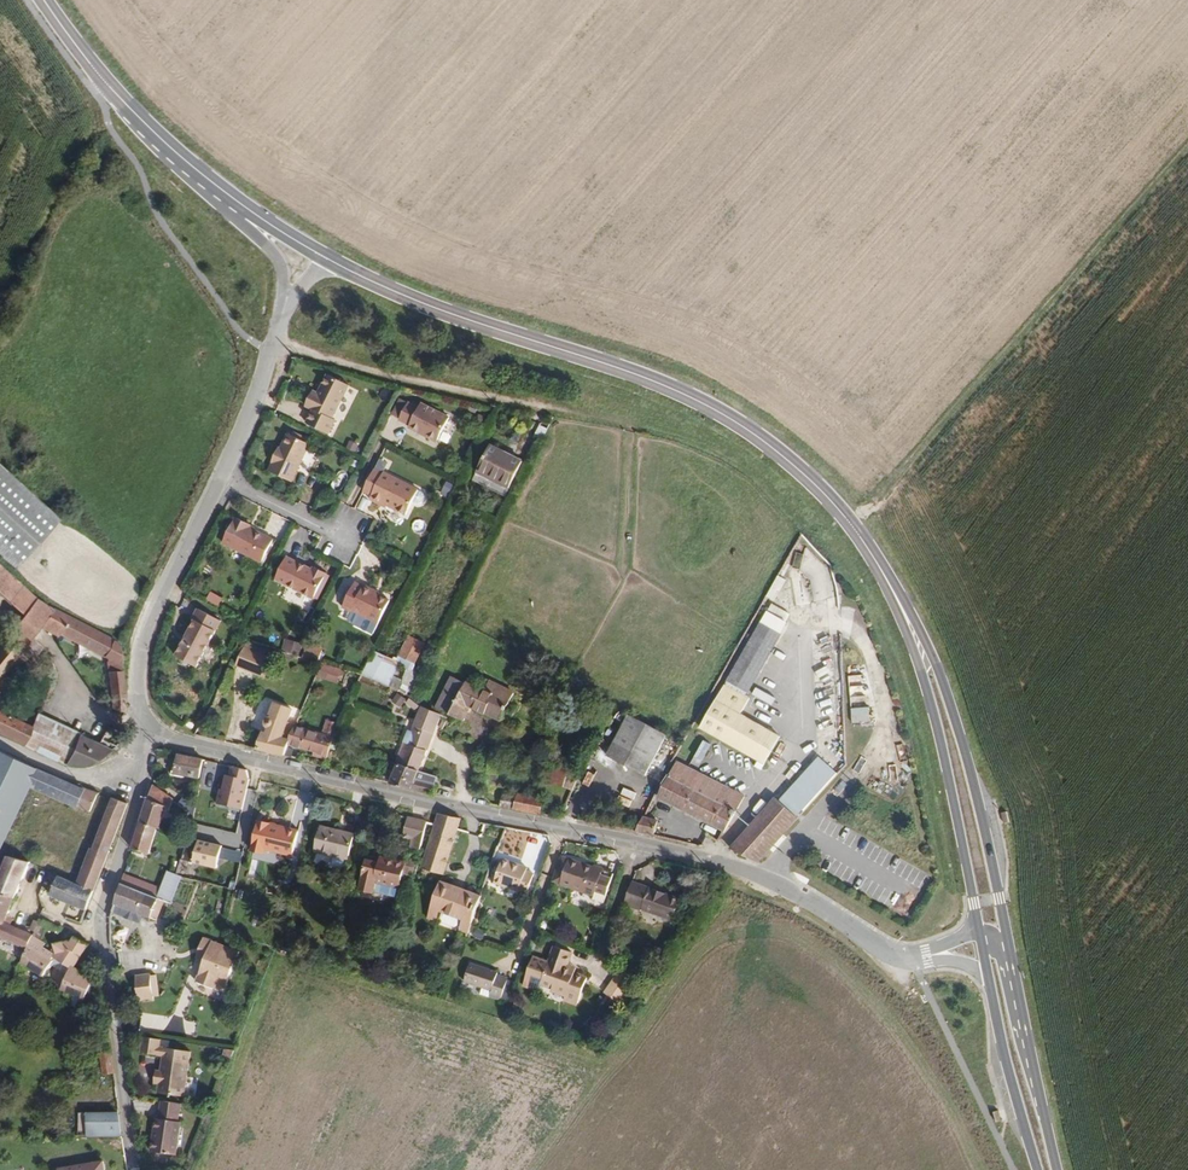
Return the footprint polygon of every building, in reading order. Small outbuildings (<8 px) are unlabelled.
[(330,419),(347,385),(326,375),(316,394),(311,391),(303,406),(311,410),(304,423),(326,434),(333,420),(330,419)] [(414,407),(403,401),(395,419),(406,424),(405,426),(418,433),(419,431),(422,432),(423,435),(431,439),(434,438),(445,416),(416,402),(414,407)] [(538,424),(534,437),(543,440),(547,428),(538,424)] [(308,443),(287,433),(278,452),(276,451),(271,461),(272,462),(268,470),(291,481),(308,443)] [(495,488),(512,453),(489,443),(472,477),(495,488)] [(519,456),(512,453),(495,488),(503,492),(519,456)] [(380,472),(371,468),(361,490),(369,494),(369,496),(404,513),(410,499),(414,501),(420,500),(423,494),(419,489),(381,471),(380,472)] [(449,495),(454,485),(447,481),(441,492),(449,495)] [(0,497),(0,559),(8,567),(40,535),(0,497)] [(251,524),(236,516),(223,542),(262,561),(273,539),(249,526),(251,524)] [(313,569),(287,556),(275,578),(314,598),(327,572),(314,566),(313,569)] [(20,651),(21,650),(28,655),(34,660),(43,649),(30,640),(38,630),(43,632),(57,639),(59,636),(102,656),(105,705),(122,711),(124,692),(120,670),(116,643),(36,604),(0,569),(0,598),(20,619),(4,637),(20,651)] [(779,584),(772,580),(760,600),(767,605),(779,584)] [(364,586),(355,582),(343,607),(353,611),(353,610),(379,622),(390,599),(373,591),(374,589),(364,584),(364,586)] [(219,606),(223,598),(210,592),(206,600),(219,606)] [(197,666),(221,620),(198,608),(193,618),(195,619),(176,655),(197,666)] [(766,609),(762,616),(771,621),(775,614),(766,609)] [(161,613),(155,627),(161,630),(167,615),(161,613)] [(762,616),(760,619),(742,651),(724,682),(742,693),(780,626),(775,624),(779,617),(775,614),(771,621),(762,616)] [(779,617),(775,624),(780,626),(784,619),(779,617)] [(429,643),(408,634),(399,656),(420,663),(429,643)] [(20,651),(4,637),(0,643),(0,675),(5,669),(20,651)] [(306,644),(284,638),(281,650),(303,656),(306,644)] [(279,661),(251,649),(245,663),(273,675),(279,661)] [(28,655),(21,650),(20,651),(5,669),(0,675),(0,689),(8,679),(6,677),(17,664),(19,666),(28,655)] [(391,684),(400,660),(373,650),(364,674),(391,684)] [(346,672),(321,662),(315,679),(337,686),(346,672)] [(406,668),(402,679),(394,676),(390,687),(409,694),(417,672),(406,668)] [(447,710),(463,679),(448,673),(435,702),(438,703),(439,705),(439,707),(447,710)] [(486,676),(481,674),(477,683),(481,685),(486,676)] [(850,708),(867,707),(866,675),(849,675),(850,708)] [(462,717),(469,703),(485,711),(491,698),(499,683),(495,682),(493,680),(486,676),(481,685),(477,683),(464,677),(463,679),(447,710),(462,717)] [(779,734),(740,712),(749,696),(742,693),(724,682),(699,725),(763,762),(779,734)] [(755,698),(775,706),(777,699),(774,697),(777,688),(762,682),(755,698)] [(506,686),(499,683),(491,698),(485,711),(488,712),(491,714),(506,686)] [(510,688),(506,686),(491,714),(497,716),(510,688)] [(284,754),(288,743),(291,735),(284,734),(293,706),(274,700),(271,713),(268,713),(266,714),(264,716),(263,719),(265,723),(268,724),(266,729),(264,728),(257,747),(284,754)] [(419,704),(412,722),(432,730),(432,729),(439,711),(419,704)] [(24,708),(20,716),(3,708),(0,714),(17,722),(32,729),(25,744),(65,764),(78,733),(24,708)] [(820,714),(825,739),(838,737),(833,711),(820,714)] [(627,713),(606,753),(642,772),(652,777),(673,737),(627,713)] [(17,722),(0,714),(0,733),(13,738),(25,744),(32,729),(17,722)] [(291,735),(288,743),(295,745),(299,746),(313,750),(311,754),(325,758),(334,736),(297,721),(291,735)] [(397,761),(417,768),(425,745),(432,730),(412,722),(397,761)] [(78,733),(65,764),(87,765),(111,748),(78,733)] [(697,755),(703,758),(710,744),(704,741),(697,755)] [(291,756),(295,745),(288,743),(284,754),(291,756)] [(498,749),(488,747),(487,752),(490,754),(497,755),(498,749)] [(51,772),(29,762),(0,748),(0,845),(3,846),(31,786),(90,809),(98,790),(93,788),(51,772)] [(201,773),(204,755),(180,752),(177,769),(201,773)] [(493,771),(497,755),(490,754),(487,752),(484,769),(493,771)] [(788,793),(806,809),(812,803),(839,771),(821,755),(788,793)] [(706,775),(673,758),(672,759),(692,769),(691,772),(704,779),(706,775)] [(672,759),(656,792),(696,813),(721,826),(732,808),(725,805),(721,803),(698,790),(704,779),(691,772),(692,769),(672,759)] [(414,775),(417,768),(397,761),(389,781),(408,786),(432,790),(434,779),(414,775)] [(232,766),(230,775),(249,780),(247,770),(232,766)] [(560,787),(568,770),(548,766),(544,783),(560,787)] [(493,771),(484,769),(482,784),(490,786),(493,771)] [(578,772),(568,770),(560,787),(572,789),(574,785),(578,772)] [(230,775),(225,774),(218,803),(242,809),(249,780),(230,775)] [(725,805),(732,808),(741,793),(706,775),(704,779),(710,782),(711,780),(721,785),(728,789),(721,803),(725,805)] [(698,790),(721,803),(728,789),(721,785),(711,780),(710,782),(704,779),(698,790)] [(140,820),(159,826),(162,827),(169,804),(172,805),(174,800),(152,783),(140,820)] [(631,783),(623,805),(636,810),(645,788),(631,783)] [(543,796),(514,790),(514,793),(511,805),(540,810),(543,796)] [(310,815),(313,793),(297,791),(295,813),(310,815)] [(511,805),(514,793),(501,791),(499,803),(511,805)] [(806,809),(788,793),(781,801),(799,817),(806,809)] [(128,802),(114,794),(97,837),(91,853),(106,859),(122,818),(128,802)] [(781,801),(776,798),(752,825),(731,849),(758,864),(799,817),(781,801)] [(442,817),(457,820),(459,813),(438,809),(436,816),(442,817)] [(424,842),(431,815),(425,814),(413,811),(408,829),(417,832),(415,840),(424,842)] [(632,828),(650,831),(653,817),(639,813),(632,828)] [(278,820),(259,816),(255,838),(253,847),(266,850),(269,835),(297,842),(301,824),(278,820)] [(442,868),(457,820),(442,817),(436,816),(421,863),(419,863),(417,869),(432,873),(434,866),(442,868)] [(150,854),(159,826),(140,820),(132,848),(150,854)] [(356,829),(322,822),(321,830),(317,846),(329,849),(350,854),(356,829)] [(531,866),(542,843),(530,838),(520,861),(531,866)] [(182,859),(190,862),(197,842),(189,839),(182,859)] [(223,845),(199,840),(192,862),(215,867),(223,845)] [(28,949),(35,934),(8,922),(34,861),(12,852),(0,881),(0,936),(28,949)] [(99,875),(106,859),(91,853),(79,884),(94,890),(99,875)] [(400,881),(403,863),(404,857),(403,857),(387,853),(386,859),(368,855),(363,880),(376,884),(378,876),(400,881)] [(582,859),(571,856),(564,854),(554,880),(593,894),(592,898),(603,903),(614,872),(594,864),(593,866),(581,862),(582,859)] [(499,868),(491,891),(524,902),(530,885),(522,882),(523,878),(515,876),(516,874),(499,868)] [(121,882),(115,902),(112,909),(125,913),(126,915),(133,917),(135,916),(140,918),(142,911),(157,916),(164,896),(171,899),(180,873),(169,869),(159,894),(139,887),(121,882)] [(142,879),(124,873),(121,882),(139,887),(142,879)] [(94,890),(79,884),(62,876),(57,874),(49,893),(88,908),(94,890)] [(439,876),(436,886),(430,903),(473,918),(483,891),(439,876)] [(139,887),(159,894),(162,887),(142,879),(139,887)] [(651,886),(629,880),(620,906),(665,922),(675,893),(651,886)] [(48,922),(41,920),(35,934),(42,937),(48,922)] [(35,934),(28,949),(24,959),(44,974),(51,962),(71,973),(69,979),(74,970),(85,971),(86,968),(78,964),(91,942),(76,935),(71,945),(64,941),(59,950),(47,944),(48,940),(42,937),(35,934)] [(196,956),(203,959),(211,940),(204,937),(196,956)] [(239,949),(211,939),(195,984),(214,991),(219,979),(227,982),(239,949)] [(549,954),(536,991),(561,1000),(559,1008),(571,1013),(581,985),(570,981),(567,979),(559,976),(565,959),(549,954)] [(487,997),(497,1001),(504,983),(494,980),(495,976),(469,967),(463,983),(478,989),(475,997),(486,1000),(487,997)] [(86,1006),(97,976),(84,972),(85,971),(74,970),(69,979),(66,988),(74,991),(71,1001),(86,1006)] [(151,1000),(149,976),(136,977),(138,1001),(151,1000)] [(605,994),(617,1001),(626,985),(614,978),(605,994)] [(513,986),(504,983),(497,1001),(506,1005),(513,986)] [(161,1037),(144,1034),(142,1050),(163,1053),(163,1058),(165,1061),(164,1068),(161,1068),(157,1067),(155,1080),(160,1081),(159,1090),(185,1093),(191,1048),(160,1044),(161,1037)] [(233,1057),(237,1046),(227,1045),(224,1054),(233,1057)] [(111,1050),(98,1053),(102,1076),(116,1073),(111,1050)] [(181,1100),(162,1097),(160,1115),(157,1115),(152,1148),(178,1151),(182,1118),(179,1118),(181,1100)] [(120,1135),(119,1109),(85,1112),(87,1137),(120,1135)] [(105,1160),(60,1166),(60,1169),(106,1169),(105,1160)]
